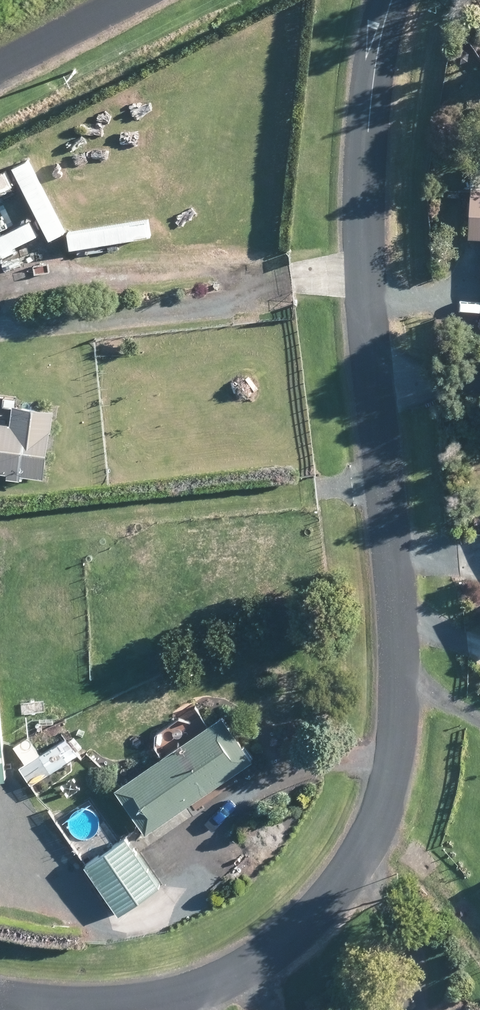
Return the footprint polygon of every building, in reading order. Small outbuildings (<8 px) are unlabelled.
[(479,162),(473,167),(471,197),(468,199),(467,212),(470,215),(469,235),(470,235),(479,236),(479,162)] [(140,348),(150,349),(149,335),(139,334),(140,348)] [(53,408),(14,403),(12,422),(0,421),(0,470),(8,471),(8,476),(23,478),(24,473),(44,475),(53,408)] [(231,773),(252,759),(222,716),(208,726),(163,757),(117,788),(141,824),(147,832),(231,773)] [(32,785),(69,759),(57,743),(21,769),(32,785)] [(119,913),(159,887),(125,837),(113,846),(86,863),(119,913)]
